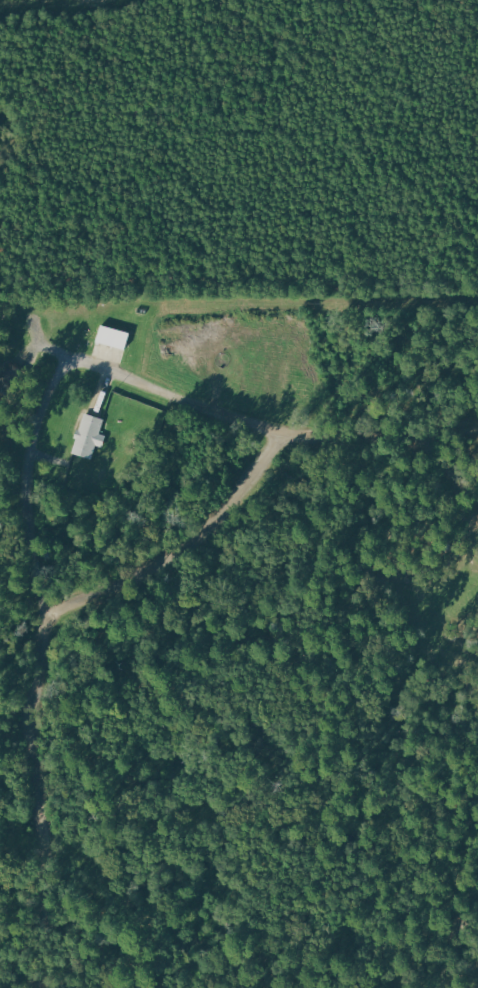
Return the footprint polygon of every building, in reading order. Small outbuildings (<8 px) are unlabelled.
[(126,351),(130,334),(99,325),(94,342),(126,351)] [(104,420),(83,414),(71,454),(91,460),(95,446),(102,448),(105,436),(100,434),(104,420)]
